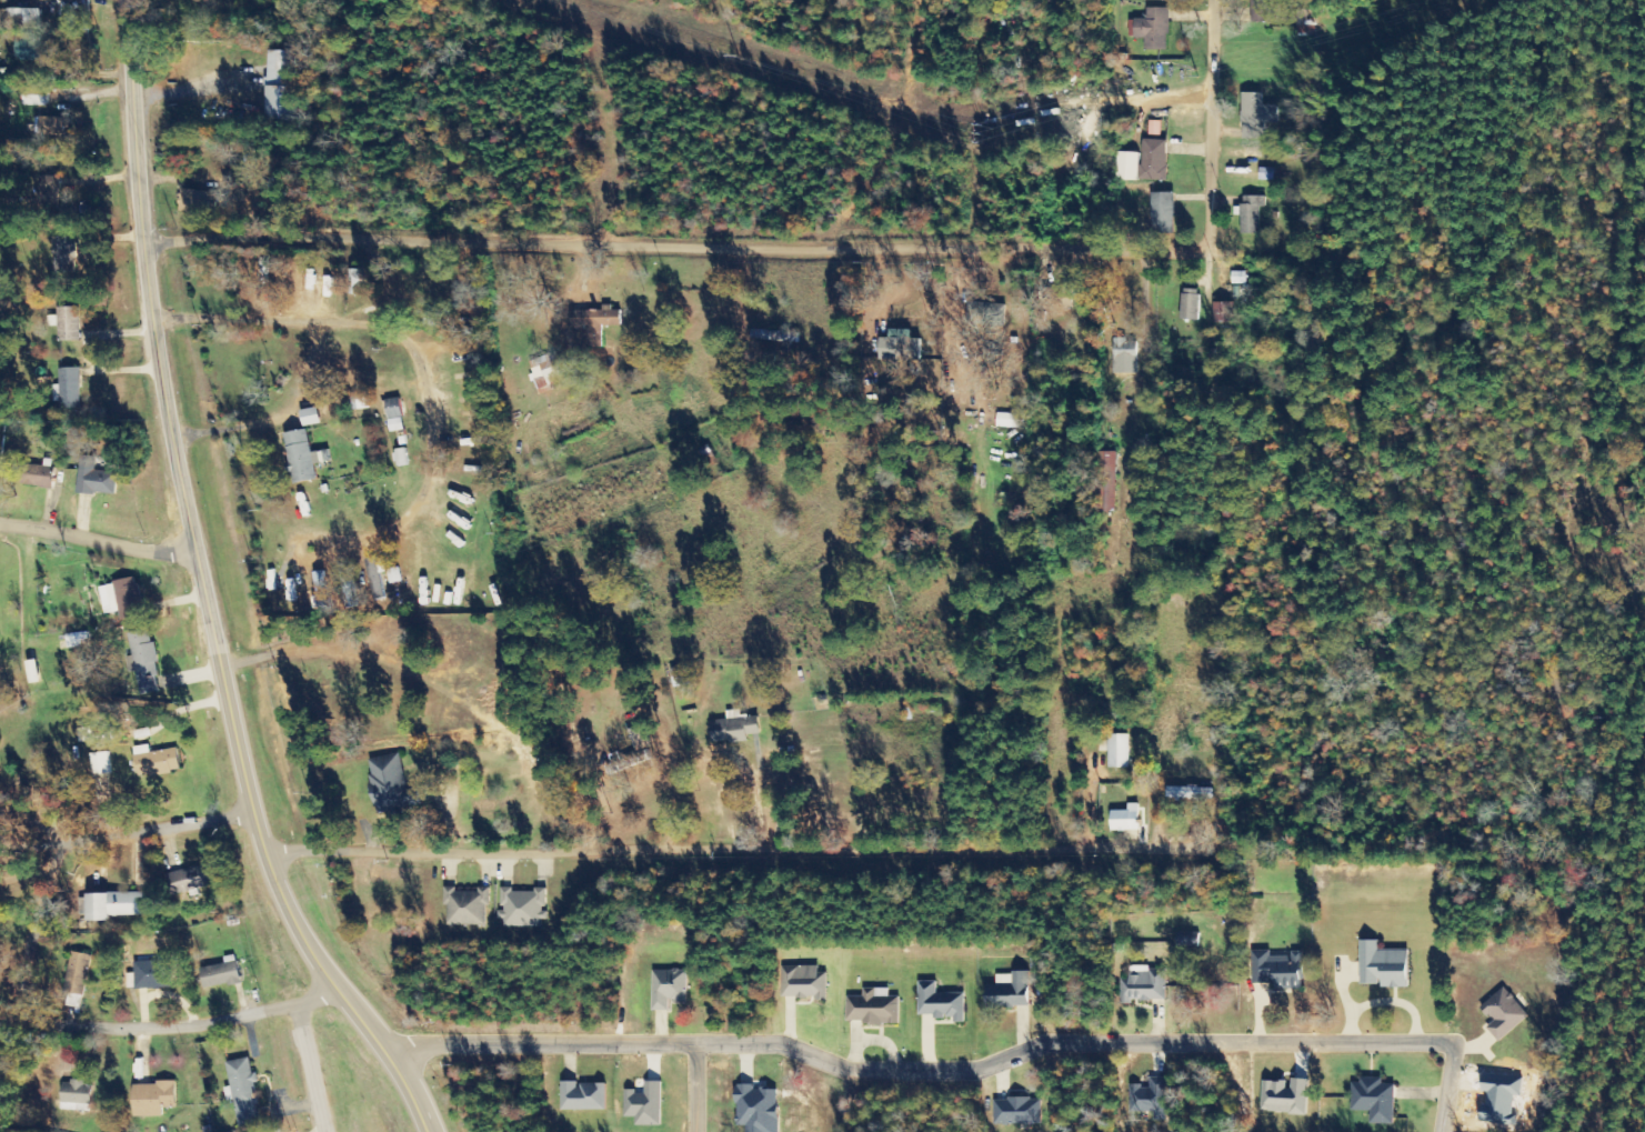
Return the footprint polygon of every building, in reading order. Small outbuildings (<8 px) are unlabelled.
[(1273,23),(1272,0),(1242,0),(1242,2),(1251,1),(1251,24),(1273,23)] [(40,9),(6,10),(6,24),(40,23),(40,9)] [(1144,51),(1168,51),(1169,9),(1147,9),(1147,20),(1133,20),(1133,39),(1144,39),(1144,51)] [(1315,10),(1297,11),(1297,34),(1316,34),(1315,10)] [(299,52),(269,51),(268,119),(298,119),(299,52)] [(1261,94),(1241,94),(1240,139),(1260,140),(1261,123),(1273,124),(1274,106),(1261,106),(1261,94)] [(34,135),(66,136),(67,118),(35,118),(34,135)] [(1161,122),(1149,121),(1148,136),(1160,136),(1161,122)] [(1140,182),(1166,183),(1167,141),(1141,141),(1140,182)] [(1118,182),(1138,182),(1139,154),(1119,153),(1118,182)] [(56,187),(47,186),(46,210),(55,211),(56,187)] [(179,211),(213,217),(217,194),(183,188),(179,211)] [(1152,230),(1174,230),(1174,192),(1151,193),(1152,230)] [(1259,234),(1259,205),(1240,204),(1239,233),(1259,234)] [(74,236),(51,237),(52,271),(75,270),(74,236)] [(349,295),(360,295),(361,283),(364,284),(365,270),(350,269),(349,295)] [(1181,320),(1198,320),(1199,290),(1182,289),(1181,320)] [(1004,327),(1005,304),(967,303),(967,326),(1004,327)] [(1234,303),(1215,303),(1214,323),(1234,324),(1234,303)] [(79,306),(57,307),(57,316),(49,316),(49,326),(57,326),(58,341),(80,340),(79,306)] [(603,326),(621,326),(622,307),(603,307),(603,311),(570,310),(570,326),(588,326),(587,347),(603,347),(603,326)] [(879,360),(920,361),(921,339),(910,338),(911,329),(889,329),(889,338),(879,338),(879,360)] [(800,332),(752,330),(752,341),(799,343),(800,332)] [(1137,341),(1127,342),(1127,338),(1112,339),(1113,373),(1138,373),(1137,341)] [(529,361),(533,374),(531,375),(538,395),(552,391),(550,385),(565,380),(557,352),(529,361)] [(60,368),(61,409),(81,409),(80,368),(60,368)] [(353,411),(370,408),(368,394),(351,397),(353,411)] [(390,433),(405,430),(400,398),(385,400),(390,433)] [(303,427),(321,423),(318,407),(300,411),(303,427)] [(996,428),(1024,429),(1024,415),(997,414),(996,428)] [(283,434),(294,484),(317,479),(314,465),(327,462),(324,450),(312,453),(306,429),(283,434)] [(462,447),(480,446),(480,438),(461,439),(462,447)] [(396,467),(408,466),(407,448),(394,450),(396,467)] [(1117,452),(1098,452),(1097,486),(1089,486),(1088,510),(1115,511),(1117,452)] [(119,473),(96,471),(96,464),(80,463),(77,492),(116,496),(119,473)] [(20,486),(53,487),(54,466),(21,465),(20,486)] [(373,601),(384,599),(378,558),(367,560),(373,601)] [(388,572),(390,584),(402,582),(399,568),(386,570),(385,562),(378,563),(380,573),(388,572)] [(356,608),(352,568),(342,569),(346,609),(356,608)] [(314,610),(331,608),(327,571),(314,572),(316,597),(312,597),(314,610)] [(105,615),(120,612),(121,618),(143,615),(138,579),(100,585),(105,615)] [(128,634),(132,657),(126,658),(129,672),(136,670),(141,696),(160,692),(157,674),(158,673),(151,630),(128,634)] [(67,648),(88,648),(87,633),(66,634),(67,648)] [(29,684),(40,682),(37,660),(26,661),(29,684)] [(758,717),(743,718),(742,710),(726,712),(727,720),(709,722),(712,744),(748,740),(748,735),(760,734),(758,717)] [(79,743),(92,741),(90,727),(78,729),(79,743)] [(1108,767),(1129,768),(1130,734),(1109,734),(1108,767)] [(150,751),(149,746),(135,747),(138,777),(179,772),(176,749),(150,751)] [(625,770),(651,759),(647,750),(622,761),(625,770)] [(109,774),(108,753),(91,753),(92,775),(109,774)] [(366,760),(376,813),(420,804),(417,787),(406,789),(399,753),(366,760)] [(1166,798),(1212,800),(1212,789),(1167,787),(1166,798)] [(1139,831),(1138,804),(1127,804),(1127,811),(1110,811),(1111,832),(1139,831)] [(166,875),(172,896),(215,884),(209,863),(166,875)] [(445,925),(487,926),(488,888),(478,888),(478,892),(456,892),(456,888),(446,887),(445,925)] [(547,889),(535,889),(535,893),(512,893),(512,888),(501,888),(500,908),(501,908),(501,927),(545,927),(545,910),(546,910),(547,889)] [(150,916),(149,893),(86,894),(86,922),(110,921),(110,917),(150,916)] [(1360,985),(1380,985),(1380,989),(1408,988),(1408,950),(1378,951),(1378,941),(1359,941),(1360,985)] [(1253,984),(1273,983),(1274,990),(1303,990),(1302,952),(1291,952),(1292,956),(1270,957),(1270,950),(1252,951),(1253,984)] [(62,993),(82,996),(90,955),(70,952),(62,993)] [(223,957),(224,964),(199,969),(203,990),(240,983),(235,955),(223,957)] [(135,990),(171,988),(170,959),(134,961),(135,990)] [(817,966),(781,967),(781,999),(827,999),(826,973),(817,973),(817,966)] [(687,971),(651,971),(652,1011),(669,1011),(669,1002),(687,1002),(687,971)] [(986,1008),(1028,1009),(1029,974),(996,973),(996,987),(986,986),(986,1008)] [(965,993),(936,993),(936,982),(918,981),(918,1015),(933,1015),(933,1019),(954,1019),(954,1023),(965,1023),(965,993)] [(847,1025),(899,1023),(898,997),(889,998),(889,988),(862,989),(862,997),(846,998),(847,1025)] [(1494,1022),(1486,1029),(1499,1043),(1529,1015),(1503,988),(1481,1008),(1494,1022)] [(226,1062),(230,1087),(224,1088),(227,1102),(234,1101),(240,1129),(262,1125),(252,1073),(249,1058),(226,1062)] [(1166,1079),(1149,1079),(1150,1086),(1129,1087),(1130,1112),(1152,1112),(1153,1121),(1167,1121),(1166,1079)] [(1370,1125),(1394,1125),(1395,1084),(1383,1084),(1383,1080),(1352,1079),(1351,1111),(1371,1111),(1370,1125)] [(90,1112),(91,1083),(61,1082),(60,1111),(90,1112)] [(661,1082),(645,1082),(644,1092),(624,1092),(623,1118),(635,1118),(635,1126),(661,1126),(661,1082)] [(175,1083),(133,1084),(133,1117),(162,1117),(162,1108),(176,1108),(175,1083)] [(605,1111),(606,1083),(561,1083),(560,1110),(605,1111)] [(778,1087),(736,1088),(736,1127),(746,1127),(746,1131),(778,1131),(778,1087)] [(1041,1099),(995,1100),(995,1125),(1042,1124),(1041,1099)]
